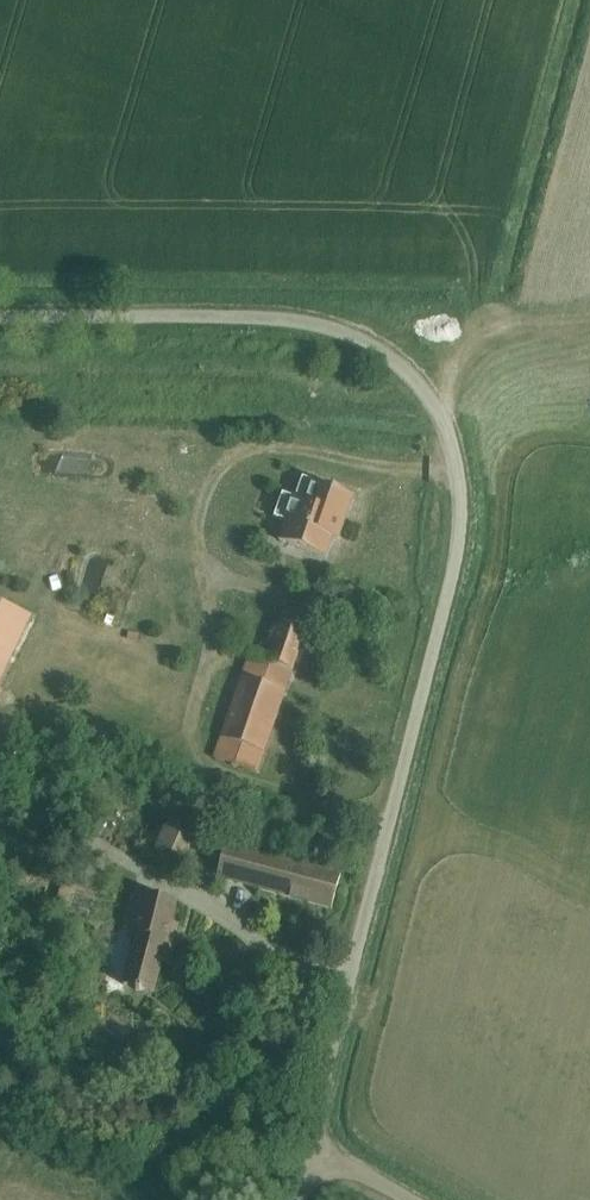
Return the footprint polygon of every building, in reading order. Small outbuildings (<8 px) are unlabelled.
[(282,495),(274,518),(285,521),(278,541),(325,558),(332,538),(337,540),(352,497),(331,490),(332,486),(317,481),(316,484),(302,480),(295,500),(282,495)] [(9,660),(30,617),(0,603),(0,679),(9,660)] [(251,655),(215,759),(255,772),(309,619),(286,610),(268,661),(251,655)] [(156,852),(185,865),(201,832),(172,819),(156,852)] [(216,878),(331,909),(340,875),(225,845),(216,878)] [(61,888),(56,908),(69,912),(74,892),(61,888)] [(179,901),(135,890),(126,929),(137,932),(123,984),(154,992),(162,961),(170,963),(180,924),(173,922),(179,901)]
